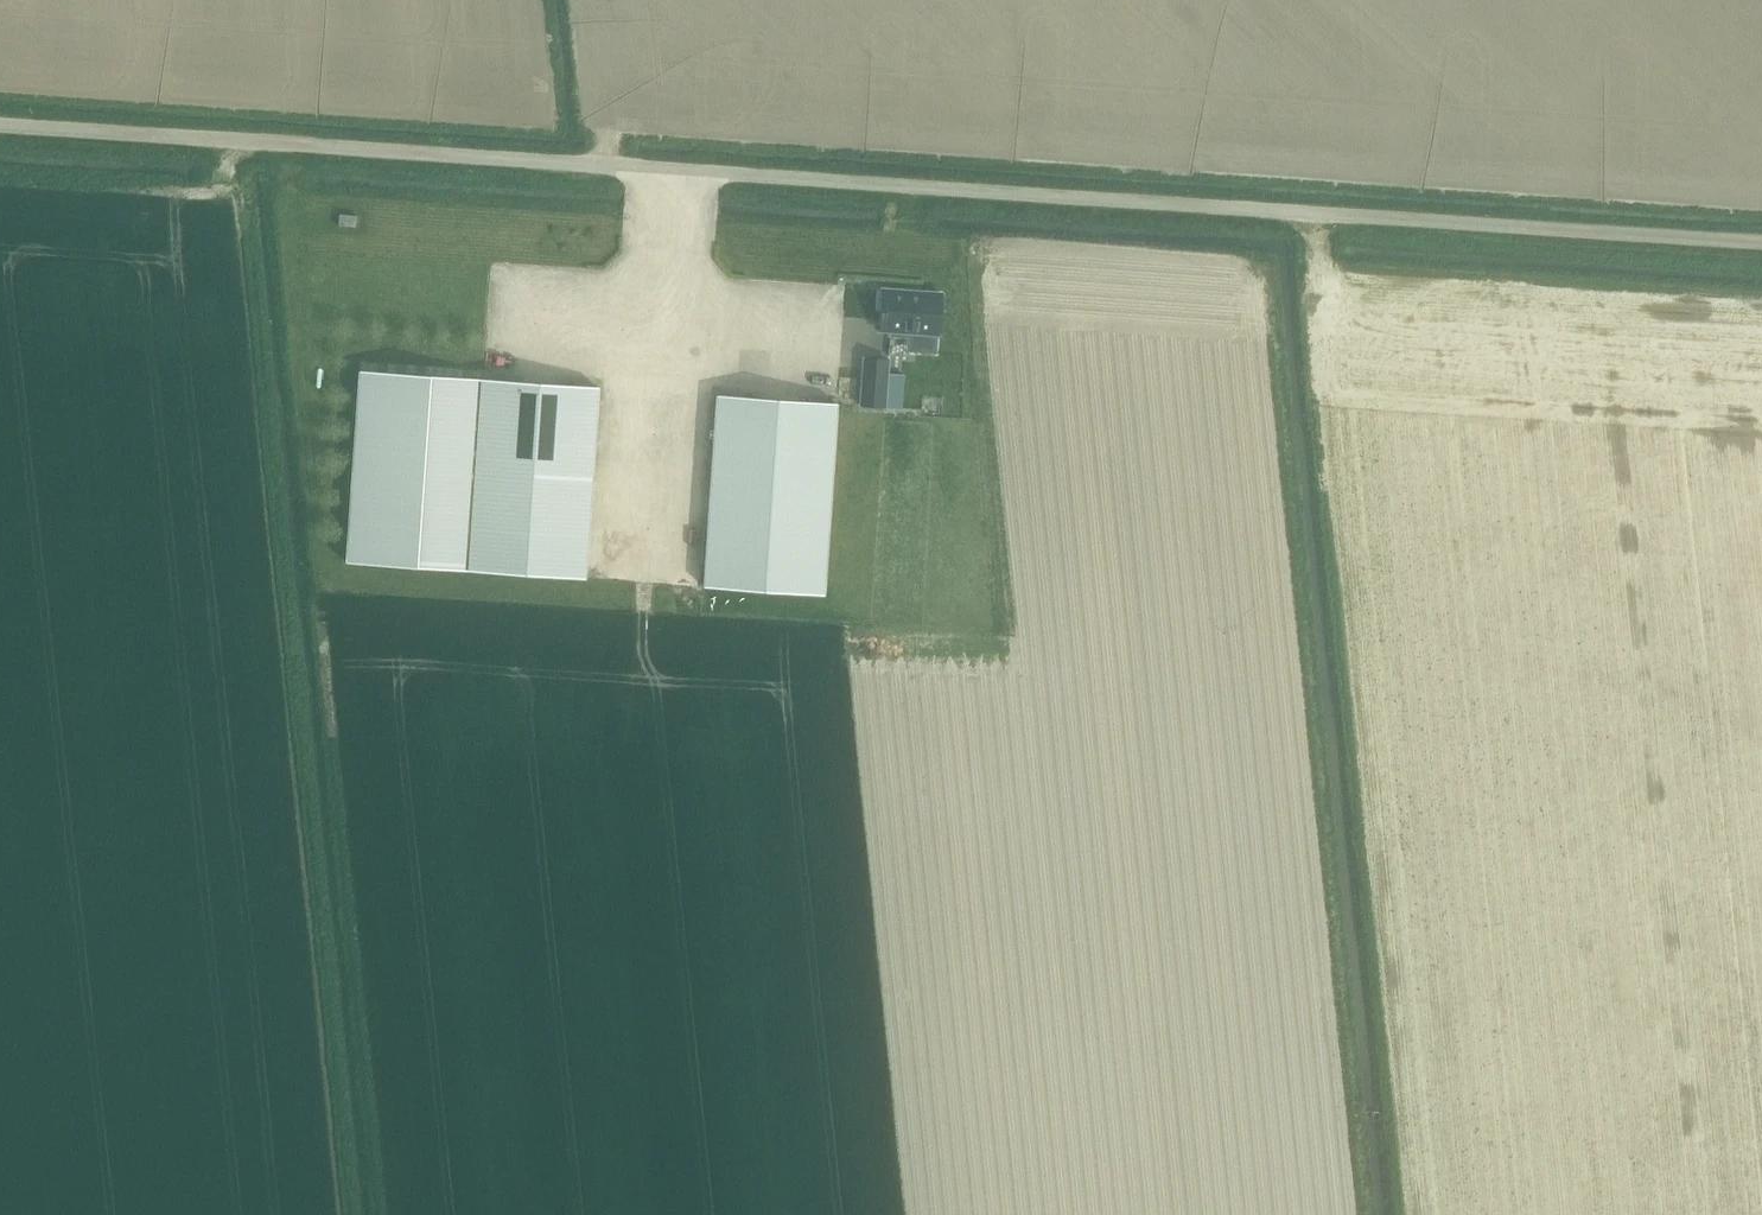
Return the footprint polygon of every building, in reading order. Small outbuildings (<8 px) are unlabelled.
[(339,215),(338,226),(356,228),(357,216),(339,215)] [(879,293),(878,310),(883,310),(881,332),(891,332),(890,337),(910,338),(910,334),(938,335),(941,294),(884,290),(884,293),(879,293)] [(860,405),(884,407),(888,361),(864,359),(860,405)] [(478,383),(478,380),(359,372),(346,563),(465,571),(478,383)] [(465,571),(465,574),(585,580),(598,389),(478,383),(465,571)] [(717,394),(704,585),(824,591),(837,400),(717,394)]
